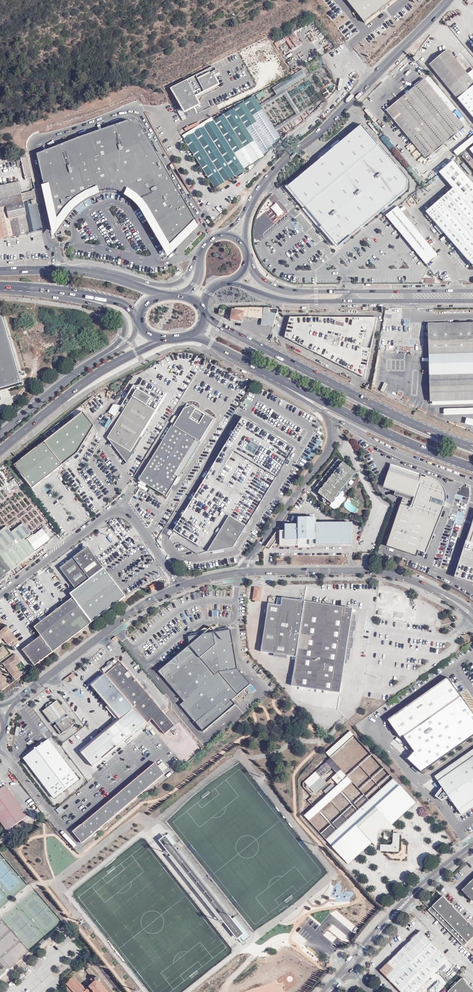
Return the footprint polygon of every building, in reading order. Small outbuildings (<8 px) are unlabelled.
[(394,0),(347,0),(365,23),(394,0)] [(468,75),(448,50),(429,66),(440,80),(472,120),(472,81),(468,75)] [(216,71),(214,67),(187,81),(196,98),(220,85),(215,77),(220,74),(218,70),(216,71)] [(236,181),(246,174),(245,171),(254,165),(264,159),(256,146),(302,117),(286,91),(306,78),(302,72),(273,90),(277,97),(269,101),(263,91),(243,101),(244,103),(234,109),(220,118),(218,114),(212,118),(214,122),(185,140),(214,190),(234,178),(236,181)] [(463,126),(424,80),(386,111),(425,158),(463,126)] [(200,106),(187,81),(171,89),(184,114),(200,106)] [(131,122),(40,155),(55,234),(59,226),(67,217),(79,203),(99,193),(116,191),(130,196),(145,207),(172,253),(201,226),(143,126),(131,122)] [(339,248),(383,211),(407,190),(408,180),(362,125),(341,143),(333,150),(288,187),(339,248)] [(457,156),(472,143),(472,137),(454,152),(457,156)] [(333,150),(341,143),(338,140),(331,147),(333,150)] [(27,178),(33,177),(28,156),(22,157),(27,178)] [(453,161),(439,173),(453,189),(426,212),(472,267),(472,184),(453,161)] [(43,229),(36,190),(22,193),(19,181),(0,185),(0,238),(43,229)] [(438,255),(398,206),(386,216),(426,264),(438,255)] [(261,324),(270,326),(272,315),(273,312),(269,311),(269,308),(236,307),(235,309),(232,309),(230,319),(242,321),(243,315),(262,318),(261,324)] [(22,383),(3,317),(0,318),(0,390),(22,383)] [(290,317),(285,337),(359,375),(365,378),(371,350),(378,318),(361,317),(290,317)] [(248,327),(257,331),(259,327),(251,322),(248,327)] [(429,354),(472,353),(472,323),(429,324),(429,354)] [(429,354),(430,376),(472,375),(472,353),(429,354)] [(207,368),(202,364),(187,389),(193,392),(196,386),(207,368)] [(248,381),(232,372),(226,382),(229,384),(233,378),(243,383),(241,388),(242,388),(244,385),(246,386),(248,381)] [(430,376),(431,401),(472,400),(472,375),(430,376)] [(134,385),(105,431),(107,437),(126,463),(168,393),(143,378),(138,386),(134,385)] [(176,391),(181,394),(185,389),(179,385),(176,391)] [(195,440),(199,442),(213,419),(205,414),(203,416),(194,411),(195,409),(190,407),(184,409),(173,427),(171,426),(138,480),(139,480),(146,485),(150,487),(155,490),(166,497),(177,477),(174,475),(195,440)] [(44,442),(61,465),(77,453),(93,426),(82,412),(44,442)] [(293,449),(242,418),(170,538),(199,554),(208,551),(209,553),(233,549),(247,527),(293,449)] [(465,424),(472,426),(472,420),(466,418),(465,424)] [(200,443),(199,442),(195,440),(174,475),(177,477),(179,478),(200,443)] [(32,488),(61,465),(44,442),(14,466),(32,488)] [(357,473),(339,458),(314,489),(332,503),(337,508),(346,498),(343,496),(344,494),(344,492),(343,491),(345,488),(344,488),(345,487),(346,487),(347,486),(346,485),(349,482),(351,485),(352,483),(354,482),(351,480),(353,477),(354,477),(356,475),(356,474),(357,473)] [(444,489),(440,483),(435,481),(435,479),(426,476),(425,478),(421,476),(421,474),(391,464),(388,470),(388,473),(387,476),(383,486),(396,490),(394,495),(403,498),(401,504),(399,510),(397,515),(386,545),(416,556),(418,550),(426,553),(445,507),(446,502),(446,495),(444,489)] [(146,485),(139,480),(137,482),(139,483),(138,486),(147,491),(148,488),(145,486),(146,485)] [(190,484),(185,481),(177,493),(183,497),(190,484)] [(267,545),(271,547),(273,544),(280,544),(280,545),(298,545),(298,540),(310,540),(310,546),(340,546),(352,546),(353,523),(316,523),(316,518),(312,518),(302,518),(297,518),(297,525),(291,525),(290,526),(289,525),(285,525),(285,531),(276,530),(267,545)] [(455,577),(472,583),(472,521),(455,577)] [(35,552),(26,540),(32,536),(23,523),(12,532),(10,533),(6,527),(0,531),(0,578),(35,552)] [(310,548),(310,546),(310,540),(298,540),(298,545),(298,546),(298,548),(310,548)] [(76,590),(103,569),(87,547),(59,569),(76,590)] [(263,588),(254,586),(253,600),(261,601),(263,588)] [(40,636),(53,653),(92,622),(73,598),(34,628),(36,631),(40,636)] [(340,693),(345,659),(346,652),(349,650),(350,647),(348,646),(349,637),(348,637),(350,629),(351,629),(352,622),(351,620),(352,614),(352,608),(307,601),(282,598),(281,605),(268,604),(261,652),(274,654),(288,656),(296,657),(292,685),(340,693)] [(346,652),(345,659),(348,659),(350,648),(352,647),(354,638),(352,637),(353,631),(355,630),(356,622),(355,620),(355,614),(352,614),(351,620),(352,622),(351,629),(350,629),(348,637),(349,637),(348,646),(350,647),(349,650),(346,652)] [(0,631),(0,633),(3,638),(8,645),(11,643),(13,646),(19,642),(7,626),(0,631)] [(188,636),(189,645),(214,675),(218,672),(238,695),(249,683),(236,668),(229,629),(188,636)] [(465,643),(472,641),(469,634),(463,636),(465,643)] [(22,650),(35,667),(53,653),(40,636),(22,650)] [(203,731),(235,704),(231,700),(238,695),(218,672),(214,675),(202,661),(189,645),(172,659),(164,666),(158,672),(184,701),(180,705),(203,731)] [(4,646),(0,649),(0,661),(9,653),(4,646)] [(15,676),(17,680),(21,676),(23,675),(21,672),(19,674),(14,666),(15,665),(21,661),(15,654),(3,664),(13,678),(15,676)] [(172,659),(169,655),(166,658),(163,663),(164,666),(172,659)] [(119,662),(117,659),(103,670),(107,674),(118,687),(148,722),(149,722),(153,719),(167,734),(175,726),(121,660),(119,662)] [(104,672),(90,683),(92,686),(107,674),(103,670),(104,672)] [(75,676),(73,673),(64,679),(67,682),(75,676)] [(0,676),(0,687),(3,691),(10,685),(2,674),(0,676)] [(92,686),(104,700),(118,687),(107,674),(92,686)] [(403,736),(460,696),(447,677),(387,719),(401,737),(403,736)] [(118,687),(104,700),(109,705),(121,720),(82,753),(95,767),(148,722),(118,687)] [(460,696),(403,736),(414,753),(407,759),(421,772),(472,737),(472,714),(465,703),(460,696)] [(46,709),(43,711),(53,724),(56,722),(58,724),(55,726),(61,735),(64,733),(66,733),(72,728),(73,726),(76,723),(69,715),(66,717),(65,715),(67,713),(58,700),(56,702),(48,702),(46,709)] [(80,750),(82,753),(121,720),(109,705),(107,707),(117,718),(94,738),(80,750)] [(350,731),(326,753),(330,757),(354,735),(350,731)] [(80,779),(49,739),(44,743),(43,743),(42,744),(38,748),(36,748),(36,749),(24,758),(55,798),(80,779)] [(434,776),(441,787),(448,797),(461,816),(472,807),(472,749),(434,776)] [(337,773),(341,769),(331,758),(326,762),(332,768),(337,773)] [(158,765),(156,763),(142,775),(74,832),(86,846),(96,838),(94,835),(166,774),(164,771),(168,767),(163,761),(158,765)] [(332,768),(326,762),(304,782),(310,788),(332,768)] [(338,785),(347,776),(341,769),(337,773),(331,778),(338,785)] [(352,782),(347,776),(338,785),(314,806),(304,815),(309,821),(352,782)] [(333,846),(400,785),(393,778),(326,839),(333,846)] [(6,785),(0,790),(0,820),(7,831),(27,816),(6,785)] [(415,803),(400,785),(333,846),(348,863),(371,842),(375,846),(377,845),(378,832),(381,829),(393,830),(395,829),(391,824),(415,803)] [(448,797),(441,787),(435,796),(442,802),(448,797)] [(60,806),(55,810),(59,814),(64,810),(60,806)] [(400,833),(393,833),(393,843),(390,845),(380,845),(380,851),(399,851),(400,833)] [(159,841),(175,863),(183,858),(172,842),(174,841),(169,834),(159,841)] [(464,888),(463,891),(470,899),(472,899),(472,878),(464,888)] [(472,938),(472,927),(443,896),(429,910),(464,946),(472,938)] [(421,931),(381,970),(402,991),(415,991),(448,960),(421,931)] [(88,974),(92,979),(95,977),(88,968),(87,970),(89,973),(88,974)] [(92,979),(93,981),(94,982),(85,990),(73,975),(66,981),(76,991),(107,991),(99,982),(99,978),(97,977),(95,977),(92,979)] [(448,991),(449,991),(472,991),(472,989),(467,983),(468,982),(463,977),(448,991)] [(444,987),(440,982),(429,991),(439,991),(444,987)]
